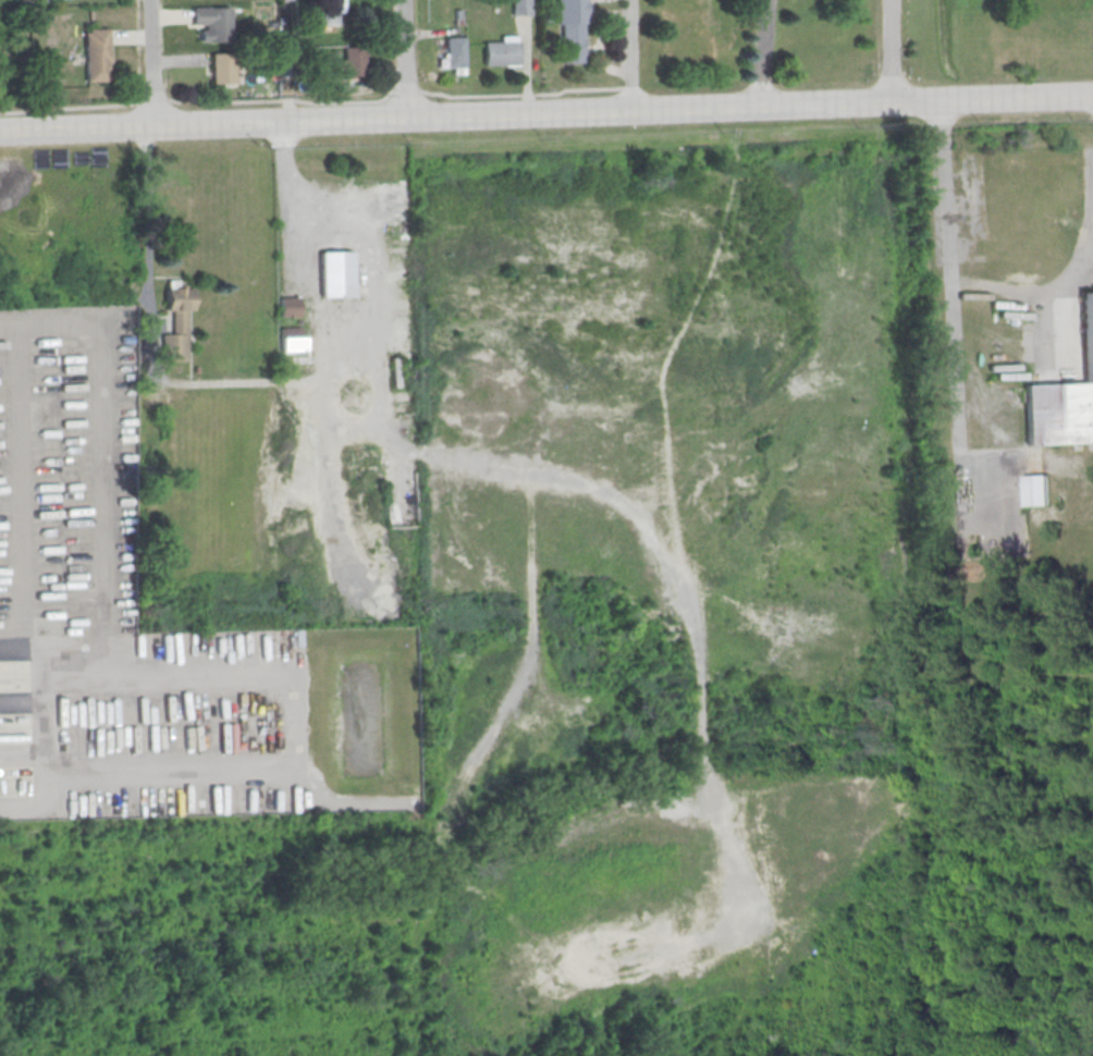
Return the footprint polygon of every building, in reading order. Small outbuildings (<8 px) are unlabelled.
[(513,15),(512,0),(532,0),(532,15),(513,15)] [(557,24),(557,0),(586,0),(587,23),(582,23),(584,62),(563,63),(562,24),(557,24)] [(339,24),(339,4),(319,4),(319,24),(339,24)] [(193,7),(231,7),(231,41),(200,41),(200,29),(206,29),(206,24),(193,24),(193,7)] [(88,29),(108,28),(109,62),(107,62),(107,81),(86,82),(85,33),(88,33),(88,29)] [(444,38),(465,37),(465,67),(445,67),(444,38)] [(483,42),(518,41),(519,65),(484,65),(483,42)] [(365,47),(344,47),(344,60),(320,60),(320,93),(340,93),(340,76),(365,76),(365,47)] [(212,53),(233,53),(233,83),(213,83),(212,53)] [(319,251),(352,251),(352,296),(320,297),(319,251)] [(163,334),(163,360),(187,360),(188,311),(193,311),(193,288),(183,288),(183,281),(166,280),(166,310),(172,310),(172,334),(163,334)] [(1080,292),(1092,291),(1092,443),(1026,445),(1023,384),(1083,382),(1080,292)] [(280,297),(298,297),(299,317),(281,317),(280,297)] [(305,327),(280,327),(280,352),(305,352),(305,327)] [(1050,506),(1050,475),(1027,475),(1027,506),(1050,506)]
